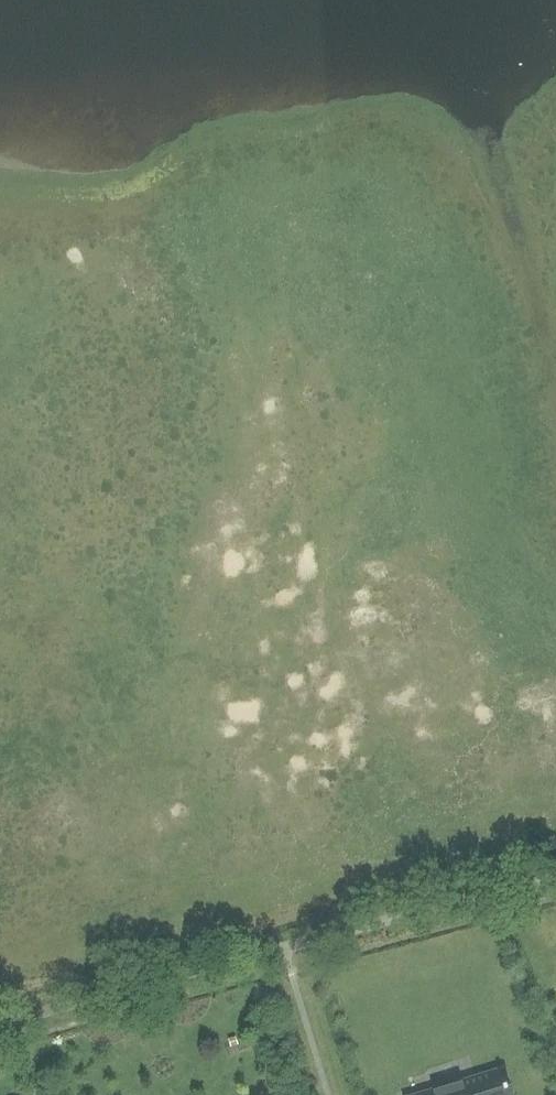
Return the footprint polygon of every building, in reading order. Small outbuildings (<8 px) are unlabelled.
[(235,1037),(229,1039),(232,1047),(238,1045),(235,1037)] [(415,1094),(511,1094),(504,1068),(455,1082),(456,1088),(433,1094),(432,1090),(415,1094)]
